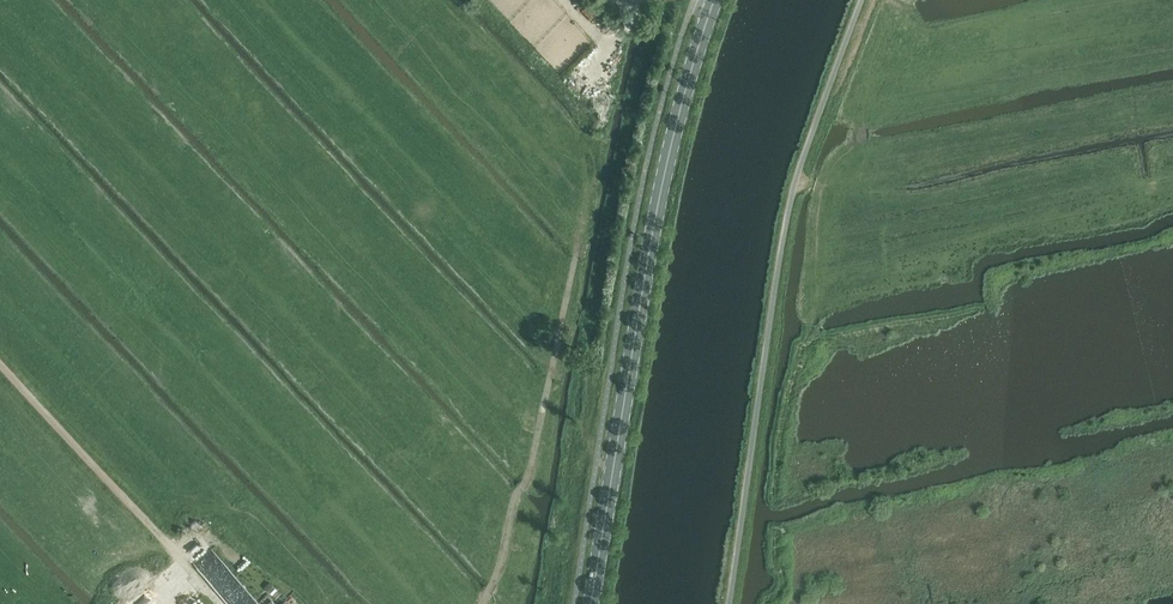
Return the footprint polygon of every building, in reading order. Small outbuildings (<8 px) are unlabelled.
[(231,603),(261,603),(212,547),(195,562),(231,603)] [(266,601),(269,603),(301,603),(294,595),(289,600),(281,590),(266,601)]
